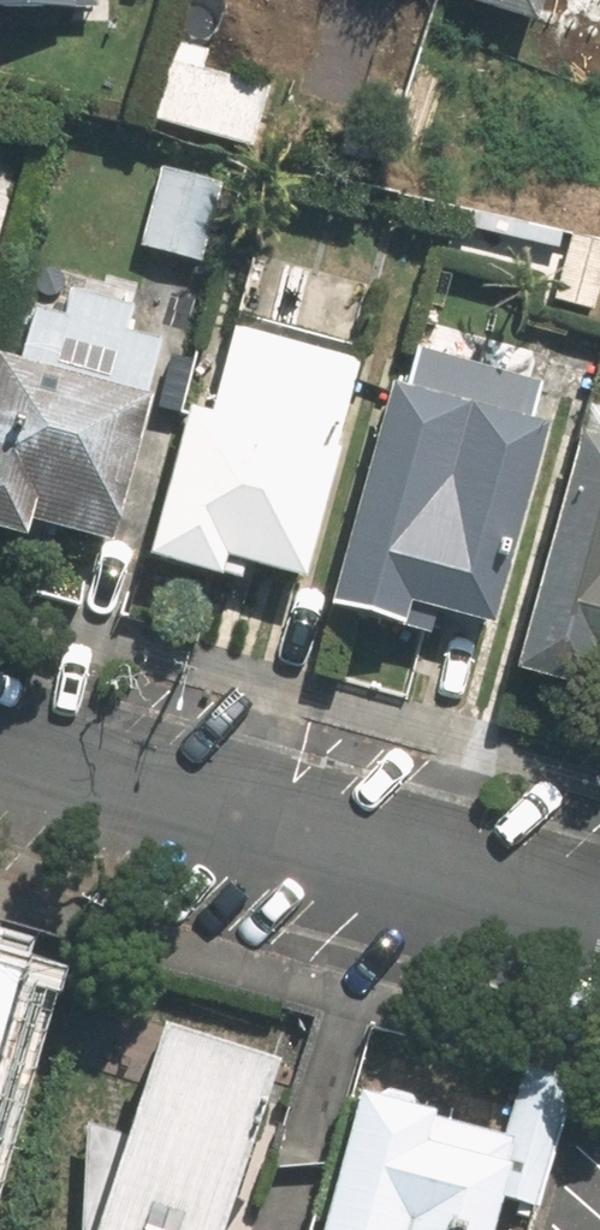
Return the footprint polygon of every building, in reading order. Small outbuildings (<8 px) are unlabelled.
[(90,29),(90,0),(0,0),(0,29),(90,29)] [(213,47),(184,37),(161,111),(261,143),(279,86),(208,63),(213,47)] [(223,169),(163,157),(148,239),(208,251),(223,169)] [(201,400),(165,545),(233,562),(237,545),(316,564),(367,356),(238,325),(219,404),(201,400)] [(526,534),(565,376),(425,342),(417,374),(402,371),(345,604),(438,627),(444,600),(499,614),(519,532),(526,534)] [(0,398),(0,520),(41,532),(48,509),(117,529),(156,393),(13,353),(0,398)] [(595,401),(534,657),(599,673),(599,402),(595,401)] [(0,961),(0,1229),(6,1229),(69,979),(0,961)] [(98,1129),(93,1229),(234,1229),(293,1047),(182,1012),(143,1134),(98,1129)] [(369,1078),(333,1229),(499,1229),(508,1192),(542,1200),(575,1065),(526,1053),(509,1124),(441,1108),(444,1096),(369,1078)]
